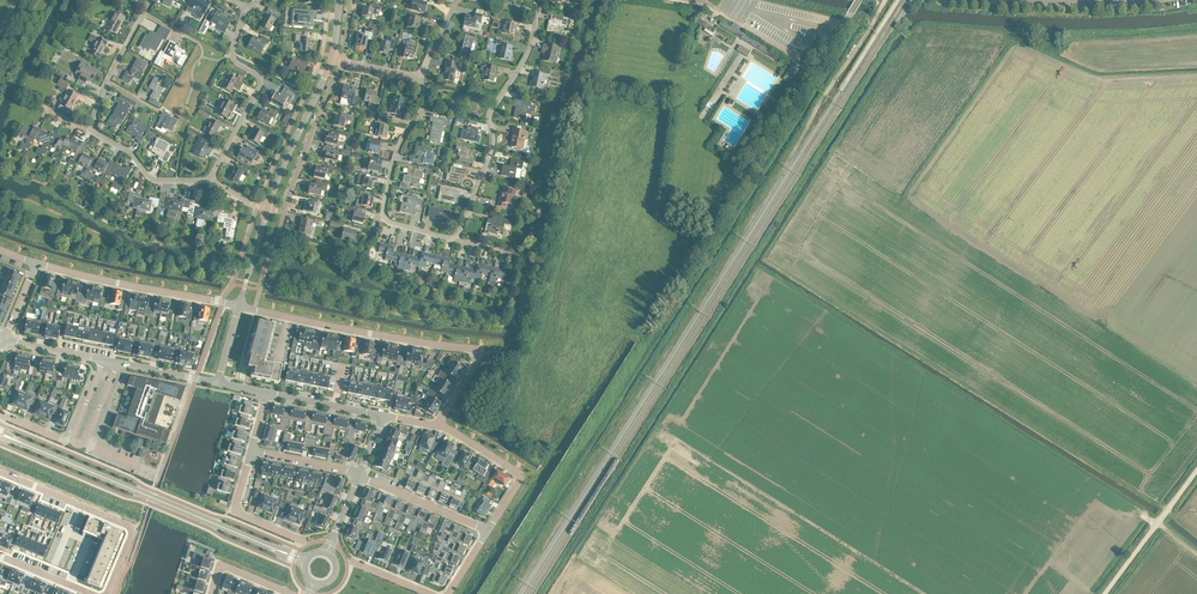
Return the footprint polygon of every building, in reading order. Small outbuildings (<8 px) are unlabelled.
[(189,5),(193,8),(193,9),(194,9),(194,8),(198,10),(195,16),(200,20),(204,13),(209,3),(209,2),(206,1),(204,0),(192,0),(189,5)] [(426,3),(422,2),(423,0),(413,0),(412,5),(414,5),(413,10),(419,11),(419,12),(420,12),(424,13),(426,3)] [(379,11),(380,7),(370,5),(372,5),(371,9),(364,7),(362,16),(371,18),(372,14),(376,15),(377,10),(379,11)] [(278,21),(281,14),(269,8),(269,7),(265,14),(266,15),(260,26),(269,31),(275,20),(278,21)] [(293,10),(293,14),(297,15),(296,27),(301,27),(311,28),(312,20),(313,20),(314,12),(293,10)] [(225,32),(226,29),(226,28),(231,18),(218,11),(212,21),(220,25),(218,29),(219,30),(225,32)] [(125,19),(125,18),(114,12),(106,28),(116,34),(121,26),(120,25),(121,22),(122,22),(124,18),(125,19)] [(420,19),(416,18),(417,15),(407,13),(406,17),(408,18),(406,28),(407,28),(407,27),(418,30),(420,23),(422,23),(423,20),(422,20),(420,20),(421,19),(420,18),(420,19)] [(483,15),(476,14),(476,13),(475,17),(466,16),(466,15),(464,25),(476,27),(478,22),(482,23),(483,15)] [(566,28),(568,18),(552,15),(551,21),(549,20),(547,31),(558,33),(559,26),(566,28)] [(205,20),(200,30),(204,32),(208,26),(206,25),(208,21),(205,20)] [(519,23),(512,22),(512,23),(507,22),(505,28),(505,32),(509,33),(509,35),(515,36),(517,27),(518,28),(519,23)] [(146,34),(139,47),(144,49),(143,49),(145,50),(148,52),(150,48),(156,51),(157,51),(158,48),(161,43),(163,40),(165,42),(171,31),(166,28),(162,37),(157,34),(151,31),(149,35),(146,34)] [(761,44),(738,30),(737,32),(736,34),(758,48),(761,44)] [(371,41),(372,35),(373,33),(365,31),(364,37),(357,35),(355,47),(359,47),(358,49),(363,50),(364,49),(365,49),(367,40),(371,41)] [(98,38),(91,34),(88,41),(94,44),(89,53),(99,58),(107,43),(98,37),(98,38)] [(310,53),(311,40),(304,39),(304,35),(295,34),(295,42),(301,43),(300,52),(310,53)] [(476,41),(477,39),(462,35),(461,41),(462,41),(458,56),(457,55),(457,56),(466,58),(467,52),(471,53),(474,41),(476,41)] [(270,40),(262,36),(260,39),(254,36),(248,47),(260,53),(265,43),(268,44),(270,40)] [(393,47),(394,42),(394,39),(387,38),(386,42),(381,41),(379,52),(388,54),(389,47),(393,47)] [(412,59),(414,48),(415,43),(403,40),(403,42),(401,51),(405,52),(403,57),(412,59)] [(511,61),(510,60),(513,46),(503,44),(504,41),(497,40),(496,44),(502,45),(500,58),(511,61)] [(187,57),(183,55),(184,54),(183,54),(185,52),(177,47),(178,45),(173,43),(170,41),(161,57),(164,58),(171,63),(175,56),(179,58),(177,62),(177,64),(182,67),(187,57)] [(560,47),(547,44),(547,45),(544,45),(543,49),(543,52),(542,52),(545,53),(543,60),(555,63),(557,51),(559,52),(560,47)] [(306,68),(308,64),(298,59),(288,57),(285,63),(290,65),(288,69),(300,75),(305,67),(306,68)] [(138,79),(137,81),(138,81),(147,64),(137,58),(135,62),(136,63),(135,65),(135,64),(134,66),(130,73),(126,71),(122,79),(129,83),(131,79),(133,80),(134,77),(138,79)] [(157,58),(154,64),(155,64),(159,66),(161,67),(164,61),(157,58)] [(458,71),(460,64),(447,61),(445,68),(446,68),(443,80),(454,82),(455,76),(457,70),(458,71)] [(91,81),(96,71),(82,63),(77,74),(82,77),(81,78),(79,77),(77,81),(85,85),(87,81),(85,80),(86,79),(91,81)] [(499,67),(485,64),(484,66),(482,65),(481,69),(486,70),(484,80),(494,82),(496,72),(498,73),(499,67)] [(789,82),(792,78),(798,68),(792,64),(790,68),(783,79),(789,82)] [(543,89),(546,75),(534,72),(532,79),(533,79),(532,86),(531,86),(530,86),(543,89)] [(229,75),(222,88),(230,93),(234,86),(240,90),(243,84),(237,80),(237,79),(229,75)] [(157,101),(165,87),(158,84),(161,80),(155,77),(148,88),(153,91),(150,98),(157,102),(157,101)] [(66,89),(69,84),(60,79),(57,84),(66,89)] [(276,91),(270,102),(271,101),(275,103),(282,108),(282,109),(286,101),(289,102),(289,104),(296,92),(286,87),(286,88),(285,90),(284,90),(284,91),(286,92),(284,96),(276,92),(276,91)] [(350,89),(344,87),(340,104),(355,107),(357,98),(353,98),(355,89),(350,87),(350,89)] [(67,114),(70,110),(71,110),(79,95),(68,90),(65,96),(64,97),(64,96),(63,96),(62,96),(60,97),(60,98),(59,99),(59,100),(60,102),(61,102),(61,103),(60,105),(58,109),(67,114)] [(378,109),(378,107),(380,101),(374,100),(376,93),(367,91),(364,101),(370,102),(369,107),(378,109)] [(401,111),(403,99),(396,97),(394,106),(391,105),(390,110),(389,110),(388,111),(387,111),(386,112),(385,113),(385,114),(379,113),(378,119),(386,121),(387,114),(390,112),(389,113),(400,115),(400,114),(399,114),(400,111),(401,111)] [(123,122),(130,109),(129,109),(131,105),(117,98),(115,101),(119,104),(117,107),(120,109),(117,114),(113,112),(106,124),(115,129),(120,120),(123,122)] [(233,109),(235,105),(234,104),(224,99),(219,108),(221,109),(218,114),(226,118),(232,108),(233,109)] [(527,103),(524,103),(524,101),(519,100),(518,107),(516,106),(514,117),(519,118),(519,119),(520,119),(527,120),(528,114),(535,115),(536,107),(532,105),(532,103),(527,102),(527,103)] [(143,110),(145,106),(138,102),(138,103),(136,106),(134,110),(138,112),(140,108),(143,110)] [(268,112),(262,109),(257,118),(268,124),(272,117),(275,119),(278,113),(270,109),(268,112)] [(172,120),(167,117),(168,115),(162,112),(160,117),(161,117),(155,128),(162,132),(163,132),(164,132),(166,131),(166,130),(167,129),(172,131),(177,120),(173,118),(172,120)] [(351,122),(352,116),(342,114),(341,117),(335,116),(333,126),(343,128),(345,122),(347,122),(347,121),(351,122)] [(446,125),(446,121),(431,118),(430,121),(433,122),(431,132),(431,133),(431,135),(430,135),(429,141),(433,142),(433,143),(435,143),(435,142),(439,143),(443,125),(446,125)] [(140,122),(138,120),(134,127),(130,125),(126,132),(136,137),(135,139),(139,141),(137,143),(141,144),(144,138),(141,136),(147,125),(142,122),(141,121),(140,122)] [(222,124),(216,121),(214,120),(213,122),(211,121),(205,132),(213,137),(216,131),(216,130),(217,128),(218,129),(222,124)] [(375,121),(374,128),(378,129),(377,134),(377,136),(380,137),(386,138),(388,127),(384,126),(385,123),(379,122),(378,121),(375,121)] [(34,132),(32,131),(33,130),(23,125),(18,134),(22,137),(23,138),(24,137),(27,139),(25,144),(22,143),(20,147),(28,152),(35,140),(34,139),(40,130),(36,128),(34,132)] [(478,132),(478,128),(467,126),(466,130),(462,129),(460,139),(478,143),(479,136),(478,136),(478,132)] [(269,133),(261,128),(259,131),(255,129),(250,140),(258,144),(260,141),(263,143),(265,138),(266,139),(269,133)] [(526,139),(527,132),(514,129),(512,137),(513,137),(511,147),(523,149),(525,139),(526,139)] [(50,137),(48,136),(49,135),(40,130),(34,139),(35,140),(38,142),(39,143),(40,142),(43,144),(41,149),(38,148),(36,152),(44,157),(51,144),(50,144),(56,135),(52,133),(50,137)] [(345,137),(346,133),(334,130),(333,134),(327,132),(327,133),(328,133),(326,143),(324,143),(337,146),(339,135),(345,137)] [(66,142),(64,141),(65,140),(56,135),(50,144),(51,144),(54,147),(55,148),(56,147),(59,149),(57,154),(54,153),(52,157),(60,162),(67,150),(67,149),(72,140),(69,138),(66,142)] [(166,153),(170,146),(165,143),(156,138),(158,139),(156,143),(155,146),(152,151),(150,150),(160,156),(158,159),(161,161),(161,162),(163,158),(167,160),(170,155),(166,153)] [(211,151),(214,145),(200,138),(196,145),(198,146),(195,153),(192,152),(204,159),(208,150),(211,151)] [(379,155),(381,147),(379,147),(380,140),(369,138),(368,141),(370,142),(368,152),(379,155)] [(76,167),(78,163),(83,154),(88,145),(85,143),(83,147),(81,146),(81,145),(72,140),(67,149),(67,150),(71,152),(70,152),(71,153),(72,152),(76,154),(73,159),(70,158),(68,163),(76,167)] [(337,154),(338,150),(324,146),(323,150),(322,150),(323,150),(322,154),(323,155),(323,154),(326,154),(324,159),(337,162),(339,154),(337,154)] [(417,146),(415,155),(418,156),(418,159),(417,163),(423,164),(424,165),(425,163),(431,164),(433,154),(431,153),(432,149),(423,147),(417,146)] [(473,164),(475,155),(473,155),(474,151),(468,150),(468,148),(457,146),(455,150),(459,151),(458,156),(460,156),(458,161),(473,164)] [(248,150),(242,147),(239,151),(240,152),(238,157),(251,164),(254,159),(255,160),(257,155),(256,155),(258,152),(250,147),(248,150)] [(94,168),(99,159),(96,157),(94,161),(92,160),(93,159),(83,154),(78,163),(82,165),(82,166),(87,169),(85,172),(82,171),(79,176),(88,181),(94,168)] [(368,161),(366,169),(368,169),(379,172),(381,160),(376,159),(371,158),(370,162),(368,161)] [(110,166),(108,165),(109,164),(99,159),(94,168),(98,170),(98,171),(99,172),(99,171),(103,173),(101,178),(98,176),(95,181),(104,186),(110,173),(115,164),(112,162),(110,166)] [(522,170),(524,162),(511,159),(510,167),(503,166),(501,175),(512,178),(515,178),(517,169),(522,170)] [(126,171),(124,170),(125,169),(115,164),(110,173),(114,175),(114,176),(115,177),(115,176),(119,178),(117,183),(114,181),(111,186),(120,191),(132,169),(128,167),(126,171)] [(314,177),(319,179),(323,179),(324,174),(328,175),(329,175),(330,170),(334,171),(334,167),(330,166),(324,165),(324,168),(316,167),(314,177)] [(249,171),(240,166),(239,169),(235,167),(232,171),(233,172),(230,178),(228,177),(228,178),(237,182),(236,183),(241,174),(245,177),(249,171)] [(463,170),(462,170),(462,169),(451,167),(450,173),(447,173),(446,180),(460,183),(460,182),(462,183),(461,184),(462,184),(463,179),(462,179),(463,177),(467,178),(469,170),(463,169),(463,170)] [(404,175),(402,182),(407,183),(406,188),(410,189),(411,187),(411,186),(417,187),(418,183),(417,183),(418,178),(420,179),(422,179),(423,172),(420,171),(414,170),(414,171),(409,170),(410,168),(409,168),(408,174),(409,174),(408,176),(404,175)] [(370,179),(370,178),(366,177),(366,174),(359,173),(357,185),(362,186),(367,187),(367,189),(371,190),(373,181),(368,180),(369,178),(370,179)] [(328,184),(316,181),(315,182),(316,182),(318,182),(317,185),(310,184),(308,193),(320,196),(322,190),(326,191),(328,184)] [(439,195),(438,199),(451,202),(457,203),(457,204),(459,197),(458,197),(458,195),(459,195),(460,191),(454,189),(441,186),(441,187),(442,187),(440,195),(439,195)] [(515,197),(517,190),(504,187),(501,202),(499,201),(499,202),(499,205),(498,205),(498,206),(506,207),(507,204),(512,205),(513,196),(515,197)] [(368,193),(369,193),(361,191),(360,195),(364,196),(362,206),(371,208),(373,198),(367,197),(368,193)] [(140,217),(143,200),(138,199),(139,195),(129,193),(127,202),(134,204),(133,208),(137,209),(135,216),(140,217)] [(171,217),(175,200),(170,199),(170,195),(161,193),(159,199),(158,202),(159,202),(165,204),(165,208),(168,209),(166,216),(171,217)] [(419,198),(401,194),(401,196),(402,194),(408,196),(406,203),(402,202),(400,212),(415,215),(417,206),(421,206),(422,201),(418,200),(419,198)] [(143,200),(140,217),(144,218),(145,217),(146,216),(146,214),(145,214),(146,212),(147,212),(148,212),(149,212),(150,211),(151,211),(151,210),(152,210),(152,209),(153,207),(158,208),(159,202),(158,202),(159,199),(150,197),(149,201),(143,200)] [(190,203),(191,200),(181,198),(180,201),(175,200),(171,217),(176,218),(177,211),(181,211),(182,207),(188,209),(189,209),(190,203)] [(318,208),(320,201),(308,198),(308,199),(311,199),(310,203),(305,202),(306,202),(304,211),(303,211),(314,213),(316,207),(318,208)] [(200,230),(203,215),(204,209),(199,208),(200,205),(190,203),(189,209),(188,209),(187,216),(197,218),(196,226),(195,229),(200,230)] [(209,211),(204,209),(203,215),(200,230),(204,231),(205,228),(207,220),(210,221),(211,217),(218,218),(219,213),(220,209),(210,207),(209,211)] [(363,224),(365,214),(357,212),(357,209),(349,207),(347,214),(354,216),(352,221),(363,224)] [(446,211),(444,211),(444,210),(441,209),(430,207),(428,217),(428,215),(436,217),(436,218),(440,219),(439,223),(442,224),(444,225),(444,224),(449,225),(452,211),(446,210),(446,211)] [(218,218),(217,222),(224,223),(223,228),(227,228),(225,236),(226,236),(230,237),(233,238),(235,230),(231,230),(234,220),(228,218),(229,215),(219,213),(218,218)] [(318,224),(320,219),(316,218),(306,216),(305,220),(301,219),(298,232),(310,235),(312,223),(318,224)] [(510,226),(511,220),(500,218),(499,221),(488,219),(486,228),(488,228),(487,234),(489,234),(490,235),(498,236),(498,234),(503,236),(505,225),(510,226)] [(354,242),(356,231),(344,229),(341,239),(348,241),(348,242),(349,242),(350,241),(354,242)] [(392,248),(394,238),(393,238),(393,239),(389,238),(388,245),(380,243),(378,252),(386,254),(385,259),(391,261),(390,263),(393,252),(394,246),(394,248),(392,248)] [(436,255),(428,254),(430,247),(426,246),(426,245),(424,255),(422,254),(422,252),(421,258),(419,267),(425,268),(425,267),(428,267),(430,266),(430,264),(434,264),(433,267),(434,267),(436,255)] [(403,271),(407,255),(406,257),(404,256),(406,247),(406,248),(402,247),(401,254),(393,252),(390,263),(391,263),(391,261),(395,261),(394,263),(394,264),(394,265),(395,266),(396,267),(398,268),(397,273),(403,274),(403,272),(403,271)] [(421,258),(413,256),(414,250),(411,249),(411,248),(409,257),(407,257),(407,255),(403,271),(404,269),(410,271),(411,265),(419,267),(418,269),(418,270),(419,267),(421,258)] [(448,260),(450,250),(449,250),(449,251),(445,251),(444,257),(436,255),(434,267),(434,264),(442,266),(441,272),(447,273),(446,276),(447,274),(449,264),(450,258),(450,260),(448,260)] [(492,267),(484,266),(485,259),(482,258),(482,257),(480,267),(478,266),(478,264),(477,270),(475,279),(474,281),(475,279),(481,280),(482,274),(490,276),(492,269),(492,267)] [(460,268),(462,259),(462,260),(458,259),(457,266),(449,264),(447,274),(447,273),(455,275),(454,280),(460,281),(459,284),(463,267),(462,269),(460,268)] [(477,270),(469,268),(470,262),(467,261),(467,260),(466,260),(464,269),(463,269),(463,267),(459,284),(460,282),(470,284),(471,278),(475,279),(477,270)] [(506,270),(498,269),(500,262),(496,261),(496,260),(494,270),(492,269),(490,276),(488,284),(488,285),(489,282),(495,283),(496,278),(504,279),(506,270)] [(10,270),(7,276),(18,281),(20,278),(19,277),(20,274),(14,272),(10,270)] [(18,281),(7,276),(5,275),(2,281),(15,286),(16,284),(17,284),(18,281)] [(45,279),(44,279),(43,284),(44,284),(43,288),(44,288),(43,291),(50,293),(49,297),(54,298),(58,285),(52,283),(54,277),(47,275),(45,279)] [(71,282),(71,281),(66,279),(66,280),(65,280),(62,289),(58,288),(59,287),(58,287),(56,296),(60,297),(61,296),(68,298),(72,282),(71,282)] [(14,289),(15,286),(2,281),(4,282),(2,288),(13,293),(14,290),(14,289)] [(76,300),(75,301),(80,302),(81,294),(77,293),(80,284),(72,282),(68,298),(76,300)] [(92,304),(93,301),(92,301),(95,288),(95,287),(91,286),(91,287),(88,286),(86,295),(82,294),(82,293),(81,294),(80,302),(85,304),(85,302),(92,304)] [(0,292),(0,294),(10,299),(11,295),(12,296),(13,293),(2,288),(0,292)] [(106,298),(105,300),(100,299),(102,290),(95,288),(92,301),(93,301),(99,302),(99,307),(104,308),(106,298)] [(112,296),(111,300),(110,304),(119,306),(118,309),(123,310),(124,302),(120,301),(121,293),(120,292),(120,291),(115,290),(115,291),(113,291),(112,296)] [(128,314),(129,310),(136,311),(137,310),(139,296),(138,296),(138,295),(133,294),(133,295),(131,295),(130,304),(126,304),(126,302),(124,313),(128,314)] [(7,307),(8,304),(8,303),(9,300),(0,296),(0,304),(7,307)] [(144,315),(148,316),(149,308),(145,307),(147,298),(139,297),(140,296),(139,296),(137,310),(144,311),(144,315)] [(154,309),(149,308),(148,316),(152,317),(153,313),(160,314),(163,301),(156,300),(154,309)] [(167,318),(167,320),(171,320),(173,311),(173,312),(168,311),(170,302),(163,301),(160,314),(160,317),(167,318)] [(180,304),(178,316),(186,318),(186,320),(191,321),(192,313),(188,312),(188,307),(186,307),(186,305),(185,304),(185,303),(181,303),(181,304),(180,304)] [(198,322),(198,323),(205,324),(206,321),(207,322),(208,317),(209,313),(208,313),(209,309),(202,307),(201,314),(195,313),(194,321),(198,322)] [(30,335),(30,334),(31,334),(33,322),(34,319),(27,318),(24,333),(25,333),(25,334),(30,335)] [(43,327),(45,319),(41,318),(40,324),(33,322),(31,334),(38,335),(39,326),(43,327)] [(51,339),(51,338),(54,324),(47,323),(48,320),(45,319),(43,327),(46,328),(45,337),(46,337),(46,338),(51,339)] [(274,326),(257,321),(247,357),(251,358),(248,367),(253,369),(251,378),(278,383),(282,368),(263,364),(274,326)] [(63,331),(65,323),(61,322),(61,326),(54,324),(51,338),(58,339),(60,330),(63,331)] [(73,325),(67,323),(64,336),(70,337),(73,327),(73,325)] [(79,328),(73,327),(70,337),(76,339),(79,328)] [(91,328),(85,327),(85,329),(82,340),(88,341),(91,330),(91,328)] [(85,329),(79,328),(76,339),(82,340),(85,329)] [(305,344),(308,331),(301,329),(299,338),(294,337),(292,345),(297,346),(298,342),(305,344)] [(97,332),(91,330),(88,341),(94,342),(97,332)] [(109,332),(103,331),(103,333),(100,343),(106,345),(109,332)] [(315,332),(308,331),(305,344),(312,345),(311,349),(316,350),(317,342),(313,341),(315,332)] [(103,333),(97,332),(94,342),(100,343),(103,333)] [(115,333),(109,332),(106,345),(113,346),(115,333)] [(124,352),(126,339),(120,338),(121,334),(117,333),(115,342),(119,342),(117,351),(124,352)] [(321,343),(317,342),(316,350),(320,351),(321,347),(328,349),(331,335),(323,334),(321,343)] [(338,361),(339,355),(341,347),(337,346),(339,337),(331,336),(331,335),(328,349),(334,350),(335,357),(334,360),(338,361)] [(126,339),(124,352),(130,354),(132,345),(136,346),(137,337),(134,337),(133,340),(126,339)] [(144,356),(146,345),(140,344),(141,338),(137,337),(136,346),(139,346),(138,355),(144,356)] [(355,340),(346,338),(344,351),(353,353),(352,357),(357,357),(358,349),(353,348),(355,340)] [(153,349),(156,350),(158,342),(154,341),(153,347),(146,345),(144,356),(151,358),(153,349)] [(373,343),(365,341),(363,354),(371,356),(371,358),(375,358),(377,350),(372,349),(373,343)] [(161,342),(158,342),(156,350),(160,350),(158,359),(165,360),(167,349),(160,348),(161,342)] [(173,351),(167,349),(165,360),(171,362),(173,353),(177,354),(178,346),(175,345),(173,351)] [(389,362),(389,359),(391,346),(384,345),(382,354),(378,354),(376,362),(381,362),(381,361),(389,362)] [(182,346),(178,346),(177,354),(180,354),(178,363),(185,365),(187,353),(181,352),(182,346)] [(389,362),(396,364),(396,365),(400,366),(401,358),(397,357),(399,348),(391,346),(392,346),(391,346),(389,359),(389,362)] [(190,367),(191,366),(192,366),(194,357),(197,358),(199,350),(195,349),(194,353),(188,351),(187,353),(185,365),(186,365),(185,366),(190,367)] [(406,358),(401,358),(400,366),(405,367),(406,362),(413,363),(415,350),(408,349),(406,358)] [(422,352),(415,350),(413,363),(420,365),(422,352)] [(12,358),(10,366),(14,367),(21,369),(23,356),(16,354),(15,359),(12,358)] [(23,356),(21,369),(28,370),(30,357),(23,356)] [(456,359),(452,356),(446,365),(449,367),(459,373),(463,367),(457,364),(459,361),(456,359)] [(45,373),(48,360),(41,359),(38,372),(45,373)] [(425,367),(430,368),(435,361),(427,359),(425,367)] [(48,361),(48,360),(45,373),(45,376),(52,378),(55,362),(53,361),(49,360),(48,361)] [(63,377),(70,378),(73,365),(66,364),(64,373),(63,377)] [(73,365),(70,378),(77,380),(80,367),(73,365)] [(441,370),(439,373),(446,377),(448,374),(455,379),(456,378),(457,379),(460,374),(459,374),(459,373),(449,367),(446,373),(441,370)] [(300,372),(297,383),(303,384),(306,370),(306,369),(300,368),(300,370),(300,372)] [(285,380),(291,381),(294,371),(287,369),(285,380)] [(294,371),(291,381),(297,383),(300,372),(300,370),(294,369),(294,371)] [(306,370),(303,384),(309,385),(312,374),(312,371),(306,370)] [(312,371),(312,374),(309,385),(315,386),(318,375),(318,373),(312,371)] [(318,375),(315,386),(321,387),(324,377),(324,373),(318,372),(318,373),(318,375)] [(449,391),(452,387),(451,386),(452,385),(444,380),(446,377),(439,373),(437,376),(439,377),(436,383),(448,391),(448,390),(449,391)] [(18,379),(7,374),(5,378),(1,377),(0,380),(0,389),(2,390),(3,389),(4,389),(6,383),(10,385),(11,383),(16,385),(18,379)] [(324,377),(321,387),(328,389),(330,375),(324,374),(324,377)] [(113,427),(165,446),(170,431),(154,425),(164,396),(181,402),(185,388),(164,384),(145,380),(130,377),(127,386),(136,389),(126,418),(117,415),(113,427)] [(350,380),(348,393),(354,394),(356,381),(350,380)] [(362,382),(356,381),(354,394),(360,395),(362,382)] [(368,384),(362,382),(360,395),(366,396),(368,386),(368,384)] [(448,391),(436,383),(433,389),(430,387),(428,390),(435,395),(437,392),(444,397),(445,396),(446,396),(449,392),(448,391)] [(374,387),(368,386),(366,396),(372,398),(374,387)] [(386,389),(384,400),(390,401),(393,388),(387,386),(386,389)] [(380,388),(374,387),(372,398),(378,399),(380,388)] [(19,389),(15,388),(11,397),(12,395),(16,396),(12,404),(14,405),(13,406),(18,408),(19,407),(20,407),(26,393),(19,390),(19,389)] [(386,389),(380,388),(378,399),(384,400),(386,389)] [(437,408),(438,409),(441,404),(440,404),(440,403),(433,398),(435,395),(428,390),(426,394),(428,395),(425,401),(437,408)] [(394,391),(392,399),(396,400),(394,409),(395,409),(395,410),(400,411),(400,410),(401,410),(404,396),(404,395),(397,394),(398,392),(394,391)] [(26,393),(20,407),(21,408),(20,409),(25,411),(26,410),(27,411),(30,403),(34,404),(37,397),(34,395),(26,392),(26,393)] [(401,410),(408,411),(409,403),(413,403),(414,395),(411,394),(410,398),(404,396),(401,410)] [(37,397),(34,404),(38,406),(34,414),(42,417),(48,402),(47,404),(40,401),(41,398),(37,397)] [(241,413),(248,415),(252,416),(253,410),(250,409),(252,402),(244,400),(243,407),(240,406),(238,413),(241,413)] [(425,401),(422,407),(433,414),(434,413),(435,414),(438,410),(436,409),(437,408),(425,401)] [(55,405),(48,402),(42,417),(49,420),(52,412),(56,413),(59,406),(55,404),(55,405)] [(280,425),(284,426),(287,412),(283,412),(284,408),(274,405),(272,413),(278,414),(278,418),(281,418),(280,425)] [(63,407),(59,406),(56,413),(60,415),(57,423),(57,424),(62,426),(62,425),(64,426),(65,425),(66,425),(68,421),(66,421),(69,414),(62,411),(63,407)] [(291,413),(287,412),(284,426),(286,426),(289,427),(290,420),(296,421),(299,410),(291,409),(291,413)] [(306,430),(308,417),(305,416),(306,412),(299,410),(296,421),(303,423),(301,429),(306,430)] [(246,422),(248,415),(241,413),(239,420),(237,419),(235,425),(237,426),(244,428),(248,429),(250,423),(246,422)] [(312,417),(308,417),(306,430),(310,431),(312,424),(318,426),(320,415),(313,413),(312,417)] [(323,434),(327,435),(330,421),(326,420),(327,416),(320,415),(318,426),(324,427),(323,434)] [(334,422),(330,421),(327,435),(332,436),(333,429),(339,430),(342,419),(334,418),(334,422)] [(349,420),(342,419),(339,430),(346,431),(344,438),(349,439),(351,425),(348,424),(349,420)] [(355,426),(351,425),(349,439),(353,440),(353,439),(355,433),(358,434),(359,430),(365,431),(367,424),(356,422),(355,426)] [(286,426),(284,426),(280,425),(272,423),(271,427),(267,426),(265,433),(276,436),(278,430),(285,432),(286,426)] [(243,435),(244,428),(237,426),(235,432),(233,432),(231,438),(234,439),(241,441),(244,442),(246,435),(243,435)] [(389,436),(397,440),(400,433),(407,436),(409,429),(399,427),(398,430),(393,428),(389,436)] [(274,442),(276,436),(265,433),(263,440),(267,441),(266,445),(280,448),(281,444),(274,442)] [(294,451),(296,441),(289,440),(290,435),(284,433),(282,446),(287,447),(287,450),(294,451)] [(429,450),(433,451),(437,443),(436,444),(431,442),(433,437),(431,436),(431,435),(427,434),(427,435),(425,434),(423,439),(418,437),(419,436),(418,436),(415,444),(420,446),(420,447),(429,450)] [(398,440),(397,440),(389,436),(388,436),(385,442),(396,446),(398,440)] [(308,451),(310,439),(304,437),(303,443),(296,441),(294,451),(302,453),(303,450),(308,451)] [(357,441),(353,439),(353,440),(349,439),(344,438),(343,437),(342,442),(348,444),(345,450),(356,454),(358,447),(355,446),(357,441)] [(230,452),(237,454),(241,455),(243,448),(239,447),(241,441),(234,439),(232,445),(230,445),(228,451),(230,452)] [(320,456),(322,447),(315,445),(316,440),(310,439),(308,451),(313,452),(312,455),(320,456)] [(453,446),(445,440),(437,453),(445,458),(441,464),(447,468),(454,457),(448,454),(453,446)] [(393,452),(396,446),(385,442),(383,448),(393,452)] [(322,447),(320,456),(328,458),(328,455),(334,456),(336,444),(330,443),(329,448),(322,447)] [(395,453),(393,452),(383,448),(380,454),(391,458),(393,459),(395,453)] [(356,454),(345,450),(343,456),(336,453),(334,459),(348,462),(349,459),(353,461),(356,454)] [(224,464),(226,465),(234,467),(237,468),(239,461),(236,460),(237,454),(230,452),(228,458),(226,458),(224,464)] [(470,466),(467,464),(472,456),(468,453),(468,454),(464,452),(457,463),(462,466),(461,469),(467,472),(470,466)] [(388,464),(391,458),(380,454),(378,460),(388,464)] [(109,465),(111,459),(102,456),(101,462),(109,465)] [(473,470),(484,477),(481,481),(485,483),(489,476),(490,475),(487,473),(488,471),(486,470),(489,465),(480,459),(473,470)] [(388,464),(378,460),(375,466),(386,471),(388,464)] [(268,475),(270,464),(267,463),(267,462),(264,462),(263,463),(261,474),(268,475)] [(274,476),(276,464),(273,464),(270,464),(268,475),(274,476)] [(280,477),(283,466),(280,466),(280,465),(276,464),(274,476),(280,477)] [(232,473),(234,467),(226,465),(224,471),(222,471),(221,477),(234,480),(235,474),(232,473)] [(283,466),(280,477),(287,479),(289,467),(286,466),(286,467),(283,466)] [(289,467),(287,479),(293,480),(295,469),(292,468),(292,467),(289,467)] [(301,484),(304,470),(301,469),(300,470),(297,469),(295,480),(301,482),(301,484)] [(399,469),(396,478),(400,480),(402,474),(404,471),(402,470),(399,469)] [(304,470),(301,484),(308,485),(308,483),(310,472),(307,471),(307,470),(304,470)] [(416,482),(420,483),(420,484),(422,480),(424,473),(419,471),(416,477),(410,475),(406,486),(405,487),(409,489),(410,488),(413,489),(416,482)] [(505,486),(510,478),(498,471),(493,479),(505,486)] [(308,483),(314,484),(317,472),(313,472),(313,473),(310,472),(308,483)] [(317,472),(314,484),(321,486),(323,475),(320,474),(320,473),(317,472)] [(431,488),(433,484),(436,478),(430,475),(427,482),(422,480),(420,484),(420,483),(417,491),(416,492),(420,494),(421,492),(424,494),(427,487),(431,488)] [(234,480),(221,477),(218,476),(216,483),(219,484),(217,490),(230,494),(232,487),(228,486),(230,480),(234,481),(234,480)] [(489,476),(485,483),(489,486),(493,479),(489,476)] [(335,493),(336,489),(340,491),(344,481),(343,480),(344,479),(339,477),(339,478),(338,478),(335,484),(332,482),(330,486),(325,484),(324,483),(322,487),(335,493)] [(431,488),(428,495),(427,497),(431,498),(432,497),(435,499),(438,491),(442,493),(444,489),(447,483),(441,480),(438,487),(433,484),(431,488)] [(0,495),(0,497),(6,499),(5,502),(10,504),(13,496),(8,494),(12,486),(5,483),(0,495)] [(449,496),(453,497),(453,498),(455,494),(458,487),(452,485),(449,491),(444,489),(442,493),(439,500),(438,501),(442,503),(443,502),(446,503),(449,496)] [(324,500),(335,504),(337,498),(334,496),(335,493),(322,487),(320,491),(327,494),(324,500)] [(378,505),(372,502),(374,499),(370,497),(373,491),(371,491),(372,490),(368,488),(367,489),(366,489),(362,498),(366,500),(364,504),(377,509),(379,505),(378,505)] [(453,498),(453,497),(450,505),(449,506),(453,507),(454,506),(457,508),(460,501),(464,502),(469,492),(463,489),(460,496),(455,494),(453,498)] [(13,496),(10,504),(15,506),(16,504),(22,506),(28,493),(21,490),(18,498),(13,496)] [(28,493),(22,506),(29,509),(28,512),(33,514),(36,506),(31,504),(35,496),(28,493)] [(258,507),(265,510),(270,498),(263,495),(258,507)] [(478,513),(485,517),(493,506),(490,504),(492,501),(485,496),(479,505),(482,506),(478,513)] [(383,504),(379,502),(378,505),(379,505),(377,509),(375,513),(376,513),(380,515),(381,515),(384,509),(389,511),(390,507),(391,507),(394,500),(394,499),(390,497),(390,498),(386,497),(383,504)] [(270,498),(265,510),(272,513),(278,501),(270,498)] [(314,507),(327,513),(328,509),(332,511),(335,504),(324,500),(322,506),(315,503),(314,507)] [(397,501),(394,509),(391,507),(390,507),(389,511),(386,517),(392,520),(395,513),(400,515),(401,512),(402,512),(405,505),(405,503),(401,502),(401,503),(397,501)] [(39,504),(35,514),(40,517),(45,507),(39,504)] [(375,513),(377,509),(364,504),(363,507),(359,505),(356,512),(366,516),(369,510),(375,513)] [(292,522),(297,509),(290,506),(285,518),(292,522)] [(401,524),(403,525),(406,518),(411,520),(413,515),(414,515),(416,509),(416,508),(412,506),(412,508),(408,506),(405,513),(402,512),(401,512),(400,515),(397,522),(401,524)] [(45,507),(40,517),(46,519),(50,509),(45,507)] [(323,529),(324,527),(325,528),(329,518),(325,516),(327,513),(314,507),(312,512),(318,514),(317,518),(320,519),(318,525),(319,525),(319,527),(323,529)] [(50,509),(46,519),(52,522),(56,512),(50,509)] [(304,512),(297,509),(292,522),(299,525),(304,512)] [(414,530),(417,523),(422,525),(423,521),(424,521),(427,514),(427,513),(424,511),(423,512),(419,511),(417,516),(414,515),(413,515),(411,520),(408,528),(414,530)] [(56,512),(52,522),(58,524),(62,514),(56,512)] [(364,522),(366,516),(356,512),(353,519),(357,520),(356,524),(369,529),(370,525),(364,522)] [(433,529),(438,518),(438,517),(435,516),(434,517),(430,515),(427,523),(424,521),(423,521),(422,525),(419,531),(417,537),(422,540),(428,527),(433,529)] [(88,519),(83,531),(99,538),(101,535),(104,537),(105,533),(107,534),(87,583),(99,588),(122,534),(107,527),(107,526),(104,525),(104,526),(88,519)] [(352,538),(353,538),(355,533),(359,534),(360,531),(367,533),(369,529),(356,524),(354,527),(350,526),(346,536),(347,536),(347,537),(351,539),(352,538)] [(460,540),(469,544),(470,545),(472,541),(471,540),(472,537),(465,534),(466,530),(455,526),(453,531),(458,533),(456,538),(456,539),(460,540)] [(369,538),(364,552),(372,555),(375,547),(378,549),(380,546),(385,533),(379,531),(375,541),(369,538)] [(6,536),(2,547),(8,549),(12,541),(16,543),(17,540),(19,535),(15,534),(13,539),(10,538),(6,536)] [(17,540),(15,546),(21,548),(25,538),(19,535),(17,540)] [(464,550),(465,547),(458,544),(459,542),(460,540),(456,539),(456,538),(450,536),(447,542),(454,544),(452,549),(453,550),(453,551),(463,554),(464,555),(465,551),(464,550)] [(25,538),(21,548),(27,550),(31,540),(25,538)] [(31,540),(27,550),(32,553),(36,543),(31,540)] [(36,543),(32,553),(38,555),(42,545),(36,543)] [(437,550),(447,554),(445,559),(445,560),(448,561),(456,565),(457,565),(459,561),(458,561),(459,557),(452,554),(453,551),(453,550),(452,549),(440,544),(437,550)] [(42,545),(38,555),(44,558),(48,547),(42,545)] [(381,552),(378,558),(387,561),(390,554),(392,550),(383,546),(383,547),(380,546),(378,549),(378,550),(381,552)] [(398,556),(394,564),(403,568),(409,553),(400,549),(400,551),(399,550),(396,556),(398,556)] [(194,552),(192,558),(199,560),(197,566),(205,568),(205,569),(208,569),(209,570),(211,562),(210,562),(207,561),(209,557),(194,552)] [(415,559),(410,571),(418,574),(422,566),(426,567),(430,558),(425,556),(423,562),(415,559)] [(441,564),(439,570),(440,571),(449,575),(450,575),(451,575),(453,571),(451,571),(453,567),(447,565),(448,561),(445,560),(445,559),(437,556),(437,557),(435,561),(434,562),(441,564)] [(191,564),(189,570),(196,571),(194,577),(194,578),(202,580),(204,581),(206,581),(208,574),(206,573),(204,573),(205,569),(205,568),(197,566),(191,564)] [(435,575),(432,581),(445,585),(446,581),(445,581),(446,577),(439,574),(440,571),(439,570),(437,569),(430,566),(428,572),(435,575)] [(0,584),(4,586),(6,583),(12,586),(18,573),(11,570),(8,578),(3,576),(0,584)] [(18,573),(12,586),(19,589),(18,591),(22,593),(25,586),(21,584),(24,576),(18,573)] [(187,576),(186,581),(191,583),(190,589),(191,589),(196,591),(199,591),(199,592),(201,592),(202,593),(204,585),(203,585),(201,584),(202,580),(194,578),(194,577),(187,576)] [(221,590),(228,592),(227,593),(231,593),(233,589),(230,587),(233,579),(227,576),(225,580),(224,580),(223,583),(224,583),(221,590)] [(22,593),(24,593),(27,593),(29,590),(35,593),(40,582),(33,579),(30,588),(25,586),(22,593)] [(34,593),(45,593),(43,593),(46,585),(40,582),(35,593),(34,593)] [(231,593),(242,593),(246,584),(240,582),(236,590),(233,589),(231,593)] [(242,593),(250,593),(253,587),(246,584),(242,593)]
